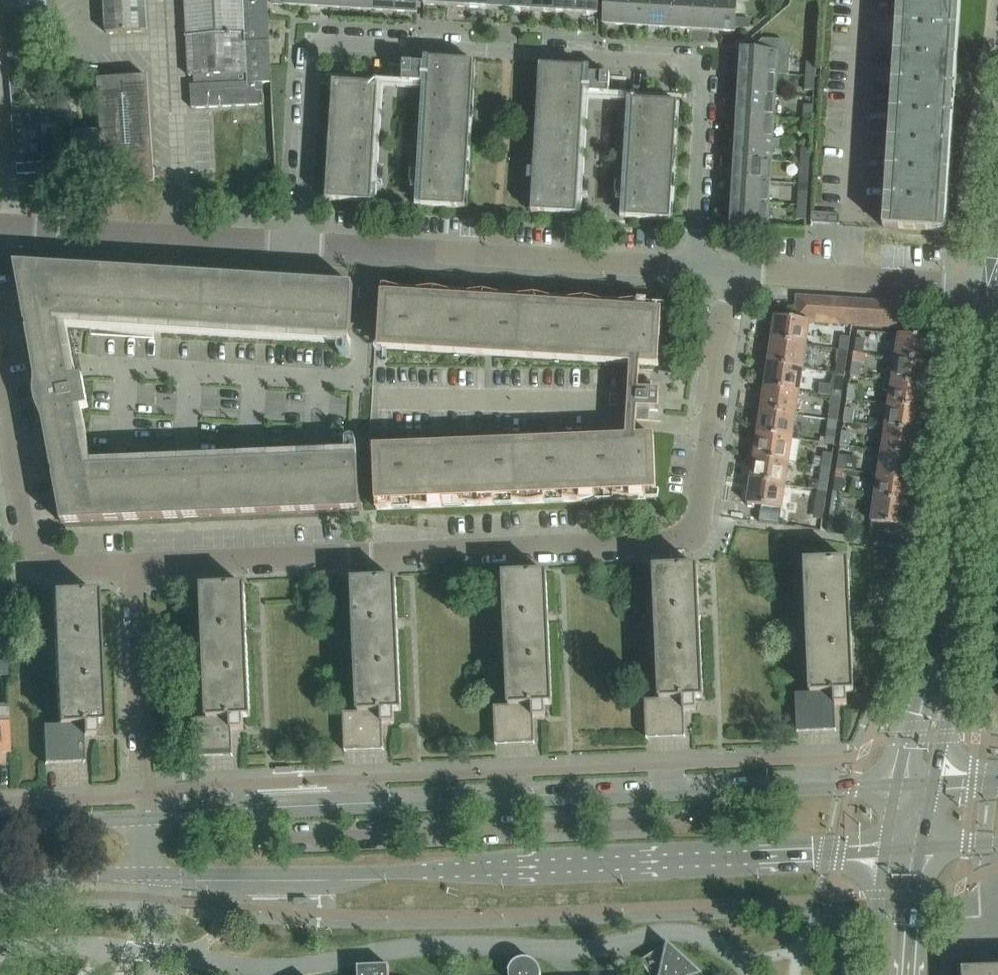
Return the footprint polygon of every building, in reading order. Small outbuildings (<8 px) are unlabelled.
[(3,12),(51,9),(50,0),(2,0),(3,12)] [(106,32),(142,30),(140,0),(104,0),(106,32)] [(266,0),(185,0),(189,77),(194,77),(195,85),(191,86),(192,108),(263,104),(262,83),(271,82),(267,16),(266,0)] [(352,0),(331,0),(330,8),(352,9),(352,0)] [(374,0),(352,0),(352,9),(373,10),(374,0)] [(396,0),(374,0),(373,10),(395,12),(396,0)] [(418,0),(396,0),(395,12),(417,13),(418,0)] [(490,9),(490,0),(468,0),(468,8),(490,9)] [(490,9),(511,10),(512,0),(490,0),(490,9)] [(533,0),(512,0),(511,10),(533,12),(533,0)] [(555,0),(533,0),(533,12),(554,13),(555,0)] [(554,13),(576,14),(577,0),(555,0),(554,13)] [(598,15),(599,0),(577,0),(576,14),(598,15)] [(628,0),(605,0),(604,24),(626,25),(628,0)] [(649,0),(628,0),(626,25),(648,27),(649,0)] [(671,0),(649,0),(648,27),(669,28),(671,0)] [(693,0),(671,0),(669,28),(691,29),(693,0)] [(714,0),(693,0),(691,29),(712,31),(714,0)] [(737,0),(714,0),(712,31),(735,32),(737,0)] [(961,0),(898,0),(883,228),(899,229),(946,232),(961,0)] [(736,18),(736,28),(750,29),(751,19),(736,18)] [(757,45),(757,51),(741,50),(740,72),(777,74),(789,75),(790,53),(790,49),(788,46),(785,43),(782,41),(763,39),(757,45)] [(23,107),(20,70),(18,49),(7,50),(14,120),(13,120),(18,175),(46,173),(42,124),(32,125),(32,118),(28,118),(23,107)] [(475,62),(412,58),(411,64),(404,64),(402,85),(422,86),(423,84),(428,84),(420,204),(415,203),(415,206),(466,209),(475,62)] [(807,62),(806,76),(815,77),(816,63),(807,62)] [(609,97),(609,94),(610,76),(603,76),(603,70),(540,66),(532,212),(583,216),(583,214),(577,213),(584,94),(589,94),(589,96),(609,97)] [(776,96),(777,74),(740,72),(739,94),(776,96)] [(97,78),(101,131),(104,171),(105,179),(154,181),(146,75),(97,78)] [(814,91),(815,77),(806,76),(805,90),(814,91)] [(384,85),(376,85),(333,83),(326,200),(377,203),(377,201),(372,201),(379,87),(384,87),(384,85)] [(774,118),(776,96),(739,94),(737,115),(774,118)] [(671,221),(678,103),(628,100),(628,102),(633,102),(626,216),(620,215),(620,218),(671,221)] [(71,102),(59,103),(61,128),(73,126),(71,102)] [(804,105),(803,120),(812,120),(813,106),(804,105)] [(773,139),(774,118),(737,115),(736,137),(773,139)] [(811,134),(812,120),(803,120),(802,134),(811,134)] [(101,131),(72,133),(75,174),(104,171),(101,131)] [(783,140),(773,139),(736,137),(735,158),(772,161),(772,149),(782,150),(783,140)] [(801,148),(800,163),(810,163),(811,149),(801,148)] [(771,182),(772,161),(735,158),(734,180),(771,182)] [(809,177),(810,163),(800,163),(800,177),(809,177)] [(769,204),(771,182),(734,180),(732,202),(769,204)] [(799,191),(798,206),(807,206),(808,192),(799,191)] [(768,226),(769,204),(732,202),(731,224),(768,226)] [(806,220),(807,206),(798,206),(797,220),(806,220)] [(830,224),(831,214),(812,213),(811,223),(830,224)] [(360,511),(358,458),(86,469),(75,410),(88,408),(83,378),(70,380),(60,326),(56,327),(54,320),(350,338),(353,285),(15,264),(52,471),(53,471),(54,476),(53,477),(62,524),(360,511)] [(658,367),(662,304),(386,287),(383,287),(380,344),(640,360),(639,365),(641,365),(653,366),(658,367)] [(808,321),(810,297),(798,296),(796,319),(808,321)] [(820,324),(822,298),(810,297),(808,321),(810,321),(810,323),(820,324)] [(832,325),(834,299),(822,298),(820,324),(832,325)] [(845,325),(846,299),(834,299),(832,325),(845,325)] [(857,326),(858,300),(846,299),(845,325),(857,326)] [(869,327),(871,301),(858,300),(857,326),(869,327)] [(881,327),(883,302),(871,301),(869,327),(881,327)] [(893,328),(895,302),(883,302),(881,327),(893,328)] [(905,329),(907,303),(895,302),(893,328),(905,329)] [(918,327),(919,304),(907,303),(905,329),(917,329),(917,327),(918,327)] [(806,345),(810,323),(810,321),(808,321),(796,319),(777,316),(773,340),(806,345)] [(851,337),(841,335),(839,350),(849,352),(851,337)] [(930,364),(934,340),(900,335),(896,358),(930,364)] [(866,340),(857,338),(856,338),(854,353),(864,355),(866,340)] [(803,368),(806,345),(773,340),(769,363),(803,368)] [(927,387),(930,364),(896,358),(893,381),(893,382),(927,387)] [(847,361),(838,359),(836,373),(845,375),(847,361)] [(862,363),(854,361),(853,361),(851,376),(860,377),(862,363)] [(799,392),(803,368),(769,363),(766,387),(799,392)] [(842,398),(845,375),(836,373),(832,397),(842,398)] [(631,380),(629,420),(649,421),(650,410),(659,411),(660,393),(651,392),(652,381),(631,380)] [(924,410),(927,387),(893,382),(893,381),(885,380),(884,390),(892,391),(890,405),(924,410)] [(859,386),(850,385),(849,385),(847,399),(856,401),(859,386)] [(796,415),(799,392),(766,387),(762,410),(796,415)] [(838,422),(842,398),(832,397),(828,420),(838,422)] [(920,434),(924,410),(890,405),(886,429),(920,434)] [(855,409),(846,408),(843,423),(853,424),(855,409)] [(792,439),(796,415),(762,410),(759,434),(792,439)] [(837,431),(836,430),(827,429),(825,443),(834,445),(837,431)] [(917,457),(920,434),(886,429),(883,452),(917,457)] [(858,434),(852,433),(842,431),(840,446),(850,447),(863,449),(858,434)] [(789,462),(792,439),(759,434),(755,457),(789,462)] [(654,437),(649,437),(635,437),(635,442),(626,443),(617,443),(375,453),(377,510),(657,499),(654,437)] [(833,454),(824,452),(821,467),(831,468),(833,454)] [(913,480),(917,457),(883,452),(879,475),(913,480)] [(848,456),(839,455),(837,469),(846,470),(848,456)] [(752,480),(785,485),(789,462),(755,457),(752,480)] [(821,467),(818,491),(827,492),(831,468),(821,467)] [(842,494),(846,470),(837,469),(834,492),(842,494)] [(910,504),(913,480),(879,475),(876,499),(910,504)] [(752,480),(748,504),(761,506),(759,521),(779,524),(781,509),(782,509),(785,485),(752,480)] [(818,491),(815,514),(824,516),(827,492),(818,491)] [(839,518),(842,494),(834,492),(830,516),(839,518)] [(876,499),(870,538),(887,541),(889,525),(906,527),(910,504),(876,499)] [(852,627),(849,562),(806,563),(808,629),(852,627)] [(701,633),(698,567),(655,569),(657,635),(701,633)] [(550,640),(547,574),(503,575),(506,641),(550,640)] [(399,646),(396,580),(353,582),(356,648),(399,646)] [(248,652),(246,586),(203,587),(205,654),(248,652)] [(100,658),(97,592),(53,594),(56,660),(100,658)] [(854,692),(852,627),(808,629),(811,694),(796,695),(798,733),(837,731),(836,705),(848,705),(847,693),(854,692)] [(660,700),(645,701),(647,739),(686,737),(685,712),(687,712),(697,711),(696,699),(703,699),(701,633),(657,635),(660,700)] [(508,707),(494,708),(495,745),(535,744),(534,718),(536,718),(545,718),(545,705),(552,705),(550,640),(506,641),(508,707)] [(359,714),(344,714),(345,752),(384,750),(383,724),(386,724),(395,724),(394,712),(401,712),(399,646),(356,648),(359,714)] [(8,651),(0,652),(0,676),(9,675),(8,651)] [(250,718),(248,652),(205,654),(207,720),(193,720),(194,758),(233,757),(232,731),(244,730),(243,718),(250,718)] [(102,725),(100,658),(56,660),(59,726),(44,727),(45,764),(85,763),(84,737),(96,736),(95,725),(102,725)] [(11,753),(9,721),(0,722),(0,754),(11,753)] [(670,945),(668,943),(666,949),(662,949),(661,948),(641,961),(648,972),(650,974),(703,974),(670,945)] [(541,973),(540,970),(539,968),(538,966),(536,964),(534,962),(532,961),(529,960),(527,960),(524,960),(522,960),(519,961),(517,962),(515,963),(513,965),(511,967),(510,970),(510,972),(509,974),(541,974),(541,973)] [(389,966),(358,967),(358,974),(390,974),(389,966)]
